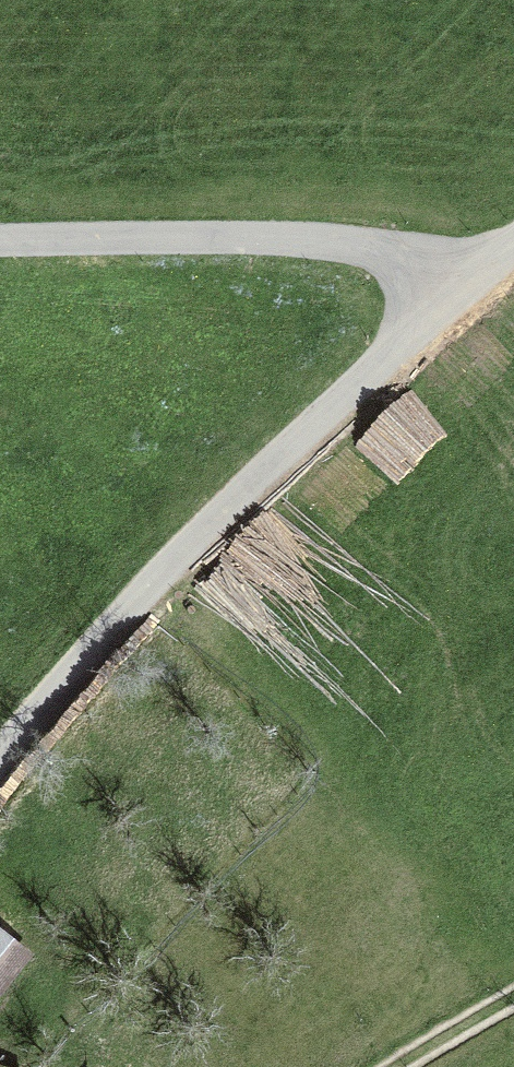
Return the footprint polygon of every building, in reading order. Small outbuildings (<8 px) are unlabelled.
[(32,955),(0,930),(0,995),(32,955)]
